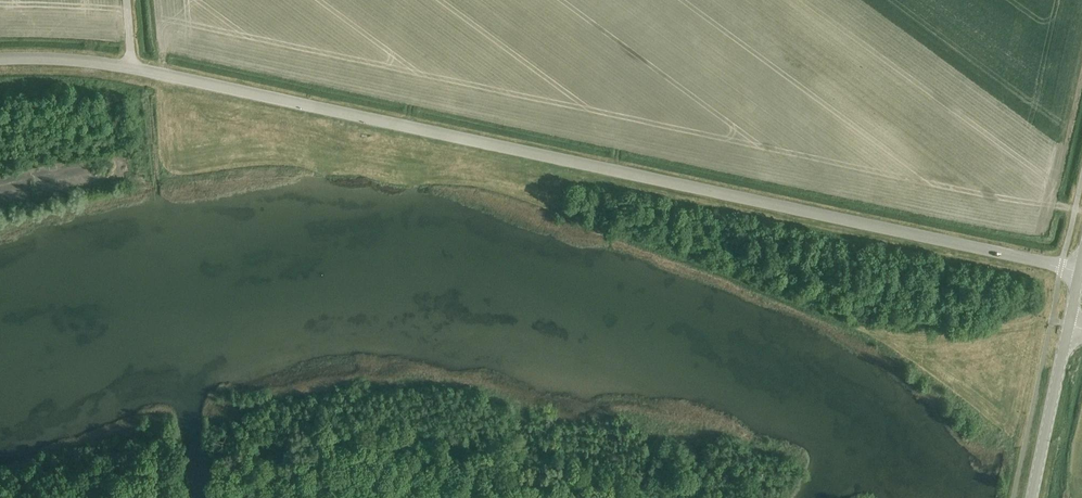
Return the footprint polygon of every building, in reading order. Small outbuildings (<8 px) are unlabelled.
[(24,177),(31,169),(28,166),(21,173),(24,177)] [(6,182),(11,183),(15,172),(10,170),(6,182)]
